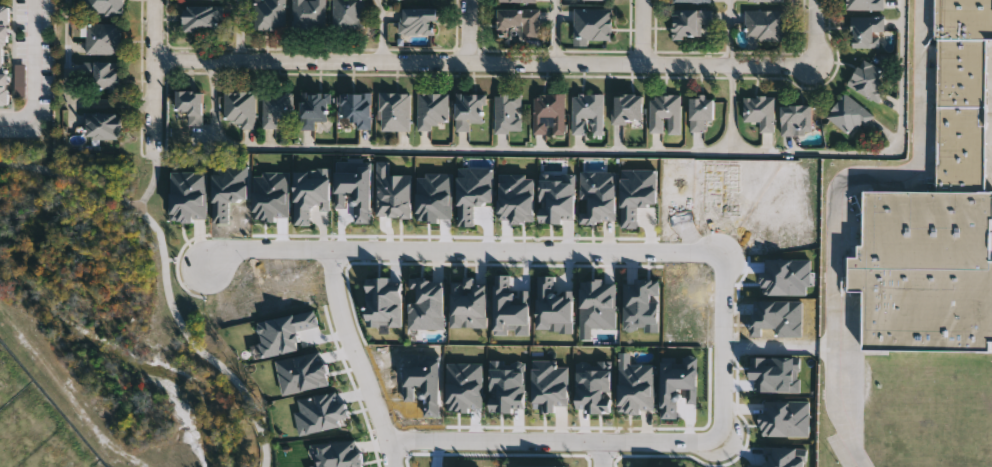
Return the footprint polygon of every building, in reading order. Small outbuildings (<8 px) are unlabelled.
[(86,14),(86,0),(124,0),(124,14),(86,14)] [(255,29),(255,0),(286,0),(286,29),(255,29)] [(294,30),(294,0),(326,0),(326,30),(294,30)] [(334,29),(334,0),(364,0),(364,29),(334,29)] [(848,9),(848,0),(884,0),(884,9),(848,9)] [(936,38),(936,0),(991,0),(991,38),(987,38),(936,38)] [(221,30),(186,30),(186,6),(221,6),(221,30)] [(400,35),(400,7),(440,7),(440,19),(436,19),(436,35),(400,35)] [(574,7),(612,7),(612,39),(574,39),(574,7)] [(539,9),(539,39),(522,39),(522,29),(500,29),(500,9),(539,9)] [(675,38),(675,9),(713,9),(713,23),(702,23),(702,38),(675,38)] [(786,9),(786,41),(746,41),(746,9),(786,9)] [(884,15),(884,47),(852,47),(852,15),(884,15)] [(88,23),(123,23),(123,53),(88,53),(88,23)] [(936,106),(936,38),(987,38),(987,105),(987,106),(936,106)] [(849,85),(864,58),(892,73),(878,100),(849,85)] [(85,61),(123,61),(123,88),(96,88),(96,79),(85,79),(85,61)] [(206,90),(206,124),(189,124),(189,110),(179,110),(179,90),(206,90)] [(257,125),(227,125),(227,90),(257,90),(257,125)] [(294,117),(282,117),(282,127),(263,127),(263,90),(294,90),(294,117)] [(302,129),(302,92),(329,92),(329,119),(316,119),(316,129),(302,129)] [(341,119),(341,92),(373,92),(373,128),(358,128),(358,119),(341,119)] [(381,92),(410,92),(410,130),(381,130),(381,92)] [(419,92),(450,92),(450,122),(437,122),(437,129),(419,129),(419,92)] [(874,115),(856,137),(829,114),(847,92),(874,115)] [(457,131),(457,93),(485,93),(485,121),(472,121),(472,131),(457,131)] [(496,133),(496,93),(521,93),(521,133),(496,133)] [(565,93),(565,135),(551,135),(551,134),(534,134),(534,93),(565,93)] [(604,93),(604,135),(592,135),(592,117),(586,117),(586,134),(573,134),(573,93),(604,93)] [(613,94),(645,94),(645,122),(614,123),(613,94)] [(650,132),(650,94),(681,94),(681,133),(668,133),(668,132),(650,132)] [(774,96),(774,131),(760,131),(760,121),(744,121),(744,96),(774,96)] [(705,131),(691,131),(691,97),(716,97),(716,119),(705,119),(705,131)] [(784,133),(784,104),(815,104),(815,133),(784,133)] [(987,106),(986,190),(935,190),(936,106),(987,106)] [(87,110),(125,110),(125,139),(87,139),(87,110)] [(986,190),(991,190),(991,340),(991,351),(862,350),(862,291),(851,291),(852,255),(862,255),(862,190),(935,190),(986,190)]
